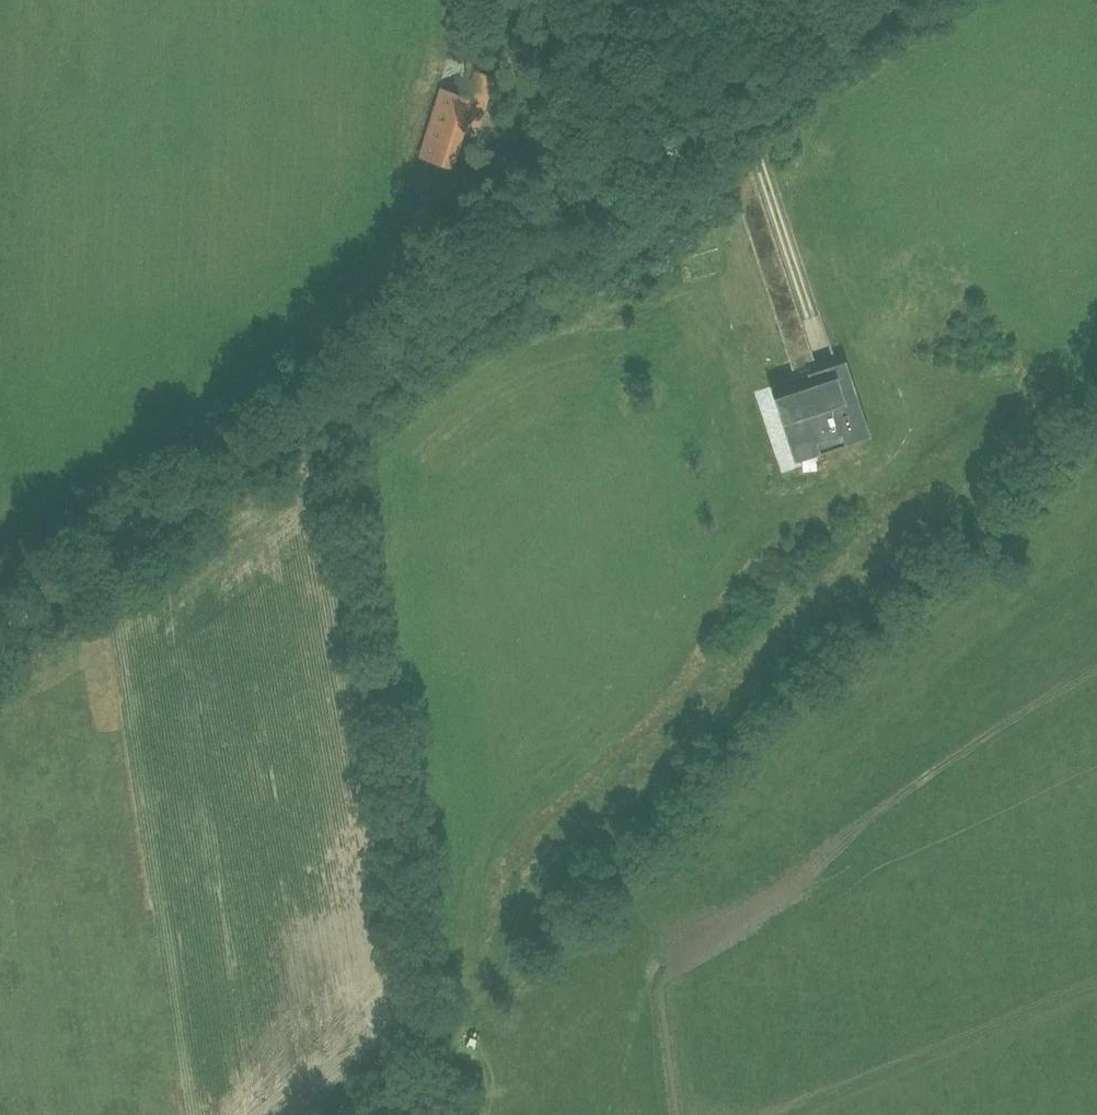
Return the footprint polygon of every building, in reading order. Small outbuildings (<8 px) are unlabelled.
[(468,101),(438,97),(429,167),(460,170),(468,101)] [(870,436),(845,360),(819,368),(821,375),(819,375),(813,357),(810,358),(811,360),(792,366),(792,363),(789,364),(795,383),(770,391),(793,461),(819,452),(817,446),(841,438),(844,444),(870,436)]
